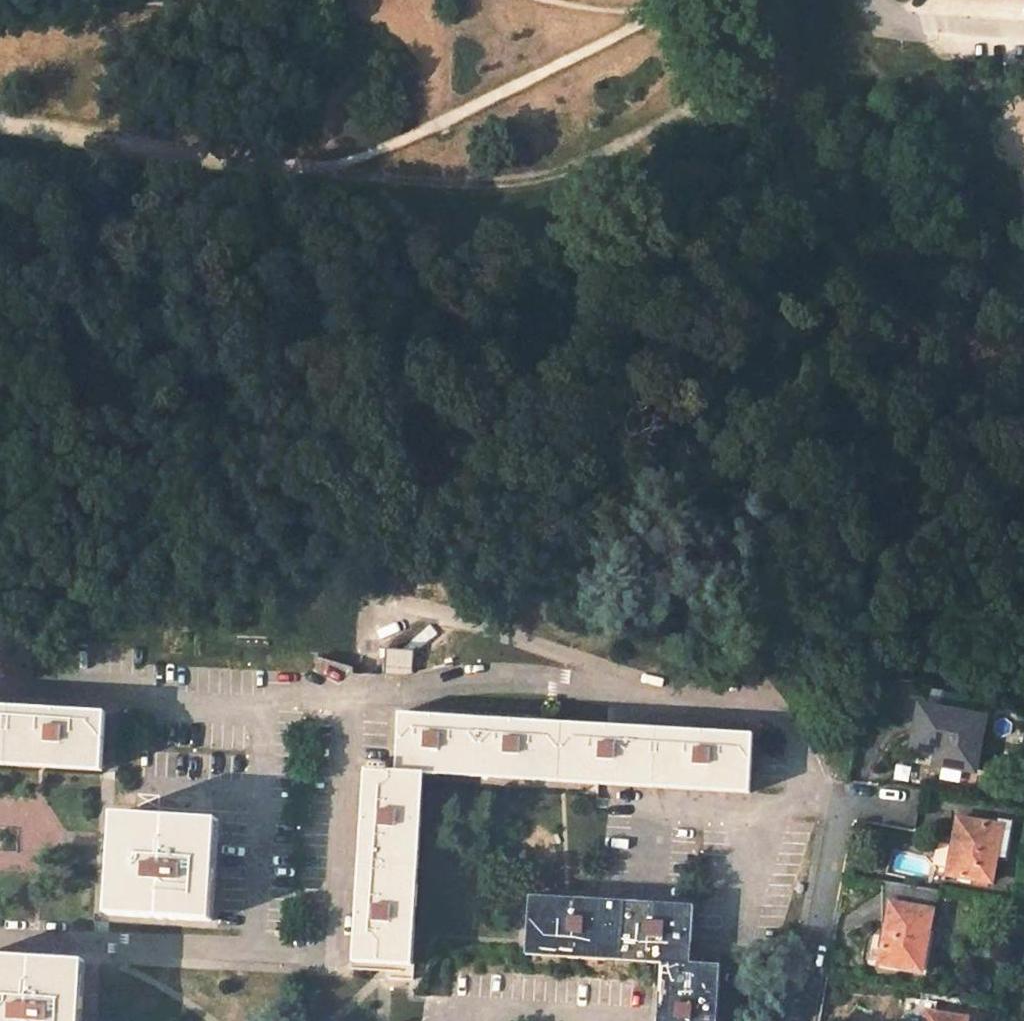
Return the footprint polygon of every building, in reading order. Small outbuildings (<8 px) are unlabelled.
[(108,711),(0,704),(0,763),(58,766),(104,769),(108,711)] [(982,720),(920,710),(912,749),(934,754),(932,762),(969,769),(972,749),(978,750),(982,720)] [(753,730),(402,712),(399,770),(363,768),(361,815),(356,906),(353,959),(401,962),(400,978),(413,979),(414,962),(412,962),(421,773),(449,774),(523,778),(614,783),(694,787),(750,790),(753,730)] [(220,817),(117,812),(116,833),(112,913),(216,919),(220,817)] [(983,820),(959,816),(948,871),(973,876),(972,881),(987,883),(988,878),(991,879),(996,854),(1005,856),(1012,819),(984,814),(983,820)] [(881,961),(926,970),(941,890),(881,878),(885,918),(889,919),(881,961)] [(531,896),(527,953),(661,960),(658,1020),(718,1020),(719,995),(721,948),(692,945),(694,905),(657,903),(565,898),(531,896)] [(0,954),(0,1020),(82,1020),(85,959),(0,954)] [(929,1011),(927,1020),(967,1020),(967,1018),(929,1011)]
